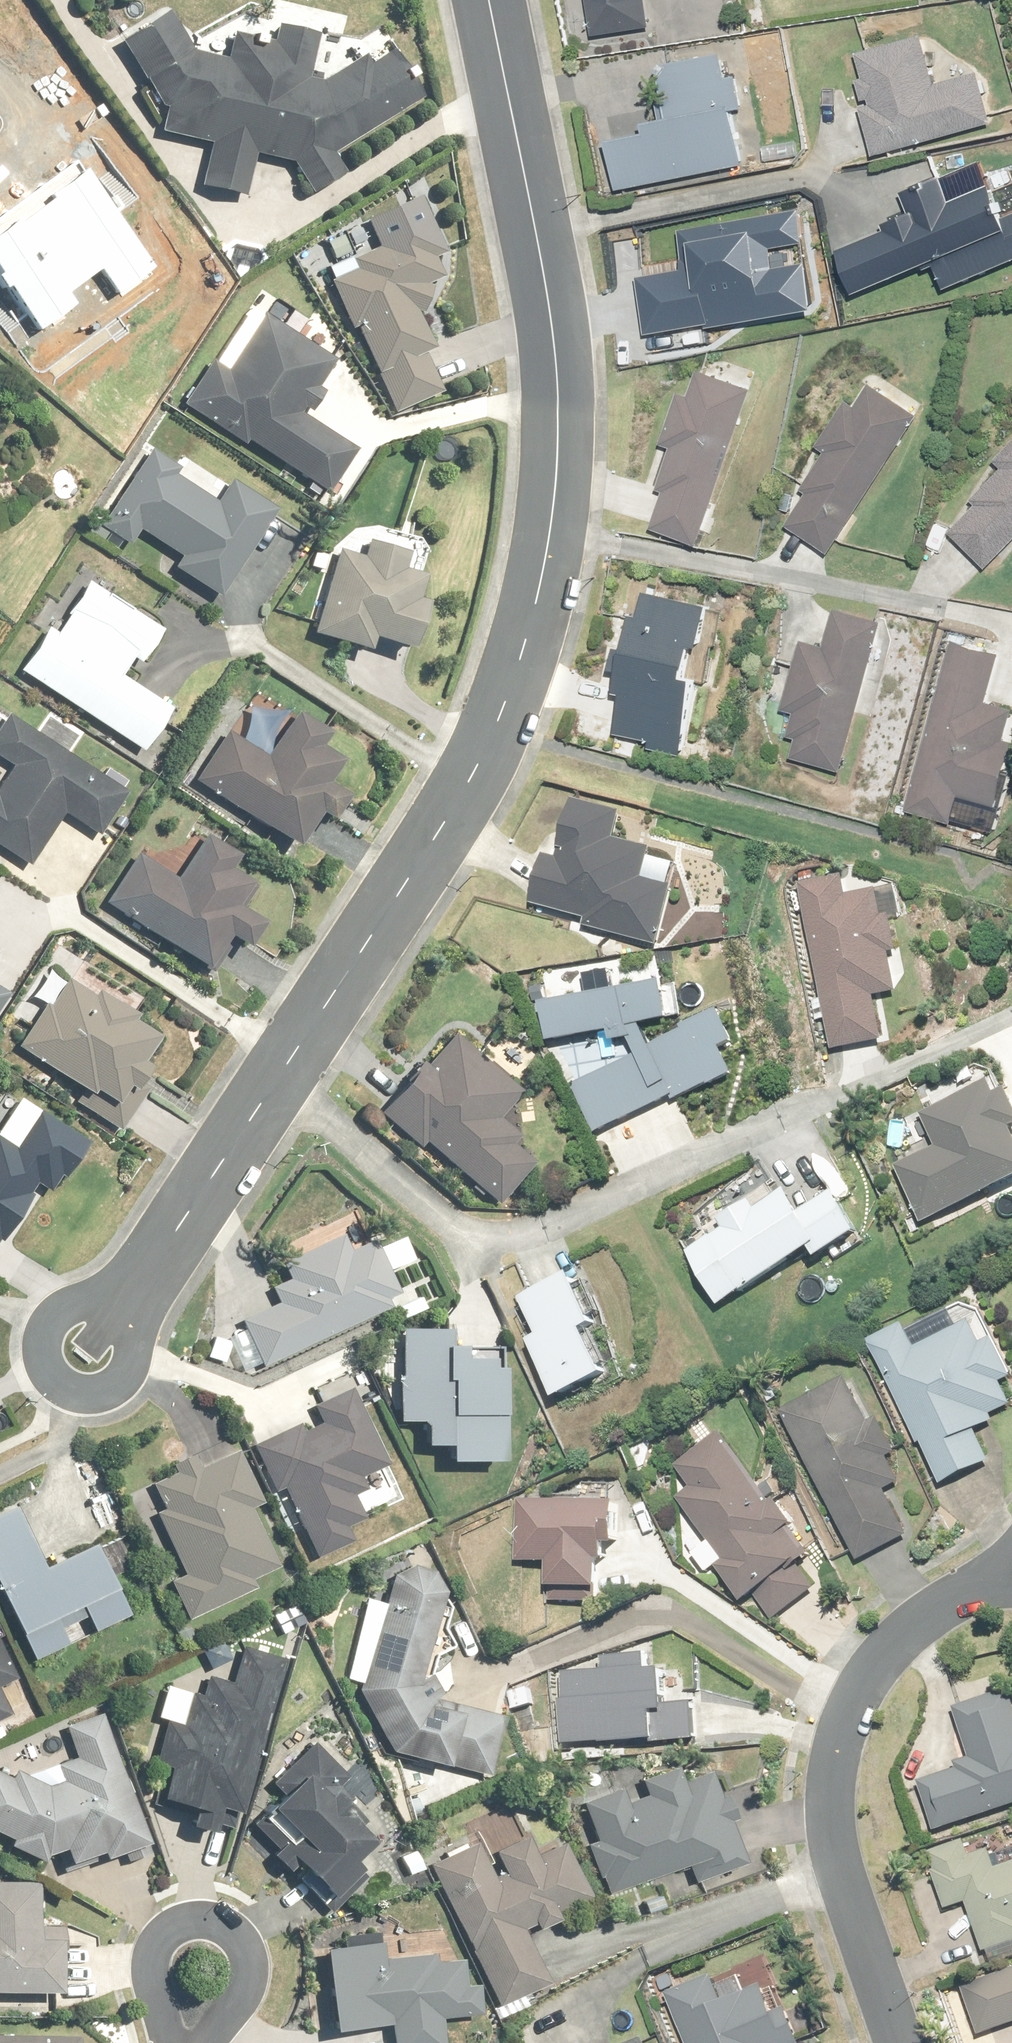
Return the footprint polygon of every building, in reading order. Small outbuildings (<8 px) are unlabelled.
[(599,36),(630,31),(632,44),(656,40),(650,0),(593,0),(599,36)] [(275,41),(238,33),(230,59),(198,50),(179,12),(127,43),(169,107),(168,133),(215,143),(207,186),(251,198),(259,155),(296,164),(315,197),(351,175),(337,152),(428,97),(399,49),(374,65),(368,56),(320,85),(312,80),(322,34),(285,27),(275,41)] [(877,106),(866,108),(878,156),(996,126),(983,75),(938,86),(926,38),(862,54),(868,81),(864,82),(869,102),(875,100),(877,106)] [(695,53),(696,60),(666,65),(676,121),(653,125),(655,134),(615,141),(623,188),(748,165),(738,109),(749,107),(738,45),(695,53)] [(893,232),(844,252),(862,296),(937,265),(948,292),(1011,265),(1011,217),(1000,187),(993,190),(982,163),(931,184),(940,207),(891,227),(893,232)] [(67,170),(30,198),(32,201),(0,225),(0,300),(28,338),(72,305),(62,292),(90,272),(108,296),(142,271),(67,170)] [(337,280),(332,282),(401,415),(448,391),(429,352),(440,347),(423,312),(449,280),(449,244),(435,218),(440,216),(425,182),(408,190),(413,202),(371,223),(379,242),(331,268),(337,280)] [(628,284),(637,337),(802,308),(795,264),(750,272),(746,252),(798,243),(793,216),(677,236),(684,274),(628,284)] [(249,440),(286,464),(295,471),(332,496),(362,451),(306,413),(310,406),(316,409),(327,392),(322,388),(340,362),(267,313),(230,367),(217,358),(185,406),(245,447),(249,440)] [(664,491),(668,493),(657,531),(710,546),(756,391),(703,375),(697,397),(683,394),(668,447),(676,449),(664,491)] [(808,489),(814,493),(793,526),(835,553),(923,416),(874,385),(861,407),(852,401),(823,446),(832,452),(808,489)] [(984,505),(956,533),(992,569),(1011,548),(1011,449),(999,462),(1008,471),(979,500),(984,505)] [(144,529),(186,557),(179,569),(223,598),(281,510),(237,481),(221,506),(148,458),(104,526),(133,545),(144,529)] [(421,575),(402,569),(408,553),(364,539),(359,555),(338,548),(310,631),(368,650),(372,636),(413,650),(428,603),(413,598),(421,575)] [(138,676),(128,670),(137,657),(146,663),(167,631),(92,583),(59,634),(51,629),(24,671),(148,753),(176,711),(133,683),(138,676)] [(637,652),(620,733),(662,742),(661,747),(696,755),(728,612),(650,594),(646,616),(637,614),(629,651),(637,652)] [(794,736),(803,739),(798,758),(848,772),(889,627),(839,613),(829,648),(807,642),(788,709),(800,713),(794,736)] [(991,703),(1004,656),(957,644),(912,810),(960,823),(966,797),(1002,806),(1011,767),(1011,708),(991,703)] [(299,715),(270,759),(229,732),(198,779),(304,847),(325,815),(336,822),(351,798),(330,785),(346,761),(326,749),(334,737),(299,715)] [(68,814),(102,835),(129,793),(12,718),(0,736),(0,756),(15,766),(0,788),(0,844),(35,866),(68,814)] [(544,908),(592,916),(590,926),(669,939),(678,885),(674,884),(677,866),(653,862),(656,846),(619,840),(624,811),(580,804),(571,858),(552,855),(544,908)] [(211,833),(181,879),(140,853),(109,901),(215,969),(237,936),(254,947),(270,922),(246,906),(260,884),(235,868),(243,855),(211,833)] [(805,885),(828,1000),(814,1003),(818,1022),(831,1020),(837,1050),(887,1040),(879,1000),(903,996),(895,954),(903,953),(896,919),(889,921),(883,891),(853,897),(849,876),(805,885)] [(35,996),(49,1005),(23,1046),(108,1099),(99,1114),(124,1130),(157,1078),(151,1074),(157,1066),(149,1061),(164,1036),(137,1020),(141,1013),(102,989),(98,995),(67,976),(65,979),(51,970),(35,996)] [(557,1040),(618,1030),(619,1039),(636,1036),(644,1055),(583,1083),(604,1131),(740,1070),(730,1047),(745,1040),(733,1013),(660,1047),(651,1022),(681,1017),(675,983),(551,1004),(557,1040)] [(0,985),(0,1010),(12,993),(0,985)] [(431,1066),(429,1064),(386,1112),(426,1148),(432,1142),(500,1204),(538,1163),(518,1145),(525,1137),(504,1118),(526,1094),(460,1034),(431,1066)] [(1008,1095),(1001,1080),(927,1114),(943,1147),(901,1166),(927,1223),(1011,1184),(1011,1093),(1008,1095)] [(45,1109),(30,1131),(26,1129),(15,1145),(0,1134),(0,1246),(4,1239),(10,1243),(48,1187),(54,1191),(63,1179),(69,1183),(95,1144),(45,1109)] [(795,1188),(761,1209),(757,1203),(726,1222),(729,1228),(695,1249),(730,1306),(824,1249),(830,1258),(871,1233),(843,1189),(809,1210),(795,1188)] [(348,1234),(286,1261),(293,1277),(275,1285),(282,1302),(246,1318),(266,1363),(399,1304),(406,1319),(431,1308),(424,1293),(429,1291),(423,1277),(400,1287),(393,1271),(419,1260),(409,1236),(383,1247),(379,1239),(355,1250),(348,1234)] [(568,1400),(623,1372),(602,1332),(613,1327),(580,1263),(569,1268),(553,1236),(514,1256),(531,1288),(528,1289),(551,1335),(538,1342),(568,1400)] [(964,1308),(916,1329),(913,1321),(875,1337),(920,1445),(926,1442),(944,1484),(1002,1460),(988,1425),(999,1420),(996,1413),(1011,1406),(1011,1388),(1009,1382),(1011,1381),(1011,1360),(1002,1337),(989,1343),(979,1319),(970,1322),(964,1308)] [(471,1345),(456,1344),(456,1330),(407,1328),(403,1421),(433,1423),(432,1444),(457,1445),(457,1458),(507,1461),(511,1366),(499,1366),(499,1359),(491,1359),(491,1354),(471,1353),(471,1345)] [(850,1377),(785,1411),(863,1562),(915,1535),(888,1483),(903,1476),(895,1461),(904,1456),(884,1419),(874,1424),(850,1377)] [(349,1524),(366,1516),(356,1495),(368,1489),(363,1478),(392,1465),(357,1386),(316,1404),(324,1422),(307,1430),(305,1425),(257,1446),(278,1494),(290,1489),(321,1558),(357,1541),(349,1524)] [(818,1555),(799,1530),(807,1524),(788,1499),(781,1504),(728,1432),(681,1466),(695,1486),(680,1497),(694,1516),(682,1525),(694,1542),(706,1533),(714,1543),(699,1554),(713,1573),(723,1565),(751,1604),(759,1598),(775,1620),(819,1588),(803,1566),(818,1555)] [(255,1578),(283,1565),(256,1508),(266,1503),(241,1449),(203,1467),(198,1456),(177,1466),(180,1473),(155,1484),(167,1509),(159,1513),(187,1574),(175,1579),(193,1618),(259,1588),(255,1578)] [(523,1562),(560,1562),(560,1586),(612,1587),(612,1563),(628,1563),(628,1502),(524,1500),(523,1562)] [(49,1568),(19,1507),(0,1516),(0,1581),(38,1658),(71,1642),(64,1629),(91,1615),(98,1630),(133,1613),(99,1543),(49,1568)] [(509,1717),(439,1699),(448,1694),(435,1672),(425,1678),(449,1594),(449,1592),(449,1590),(448,1588),(447,1586),(447,1585),(446,1583),(445,1581),(444,1579),(442,1578),(441,1576),(440,1575),(438,1574),(437,1572),(435,1571),(433,1570),(431,1569),(429,1569),(428,1568),(426,1568),(424,1567),(422,1567),(420,1567),(418,1567),(416,1567),(414,1568),(412,1568),(410,1569),(408,1569),(406,1570),(404,1571),(403,1572),(401,1573),(400,1575),(398,1576),(397,1578),(361,1691),(397,1750),(494,1775),(509,1717)] [(304,1628),(292,1606),(271,1617),(284,1639),(304,1628)] [(19,1674),(0,1633),(0,1683),(19,1674)] [(219,1832),(222,1823),(244,1829),(289,1659),(243,1647),(234,1682),(213,1677),(208,1695),(171,1685),(163,1716),(170,1717),(158,1762),(175,1767),(167,1799),(201,1808),(196,1826),(219,1832)] [(566,1743),(686,1743),(686,1740),(704,1740),(703,1702),(676,1703),(675,1672),(657,1672),(657,1656),(611,1656),(611,1672),(570,1672),(571,1699),(566,1699),(566,1743)] [(11,1713),(0,1690),(0,1719),(11,1713)] [(961,1769),(923,1782),(940,1831),(1011,1807),(1011,1695),(961,1712),(976,1756),(959,1762),(961,1769)] [(150,1844),(156,1841),(108,1712),(67,1727),(78,1757),(60,1764),(66,1780),(52,1785),(18,1770),(15,1778),(0,1772),(0,1832),(19,1840),(16,1847),(49,1861),(51,1856),(72,1848),(77,1863),(112,1849),(115,1857),(127,1852),(131,1863),(154,1854),(150,1844)] [(379,1842),(362,1826),(368,1820),(342,1794),(355,1782),(317,1744),(275,1786),(288,1799),(268,1818),(290,1840),(276,1855),(333,1912),(372,1873),(359,1861),(379,1842)] [(652,1793),(631,1801),(625,1786),(584,1801),(599,1842),(590,1845),(603,1878),(607,1876),(614,1893),(691,1863),(699,1883),(751,1864),(734,1820),(741,1818),(732,1795),(726,1797),(715,1770),(687,1780),(682,1768),(648,1781),(652,1793)] [(554,1981),(529,1930),(538,1926),(541,1932),(565,1920),(562,1914),(595,1898),(569,1844),(542,1857),(531,1836),(488,1857),(481,1842),(433,1865),(479,1958),(502,2006),(554,1981)] [(1000,1869),(993,1849),(975,1855),(969,1838),(930,1852),(951,1911),(973,1903),(990,1953),(1011,1945),(1011,1865),(1000,1869)] [(0,1882),(0,1990),(66,1992),(67,1928),(42,1928),(43,1884),(0,1882)] [(440,1962),(439,1953),(388,1958),(386,1942),(331,1947),(339,2028),(394,2022),(396,2042),(448,2042),(446,2017),(484,2014),(481,1985),(470,1986),(468,1959),(440,1962)] [(807,2039),(793,2007),(782,2012),(770,1983),(729,2001),(716,1972),(667,1993),(689,2042),(798,2042),(807,2039)] [(1011,2025),(1011,1972),(969,1987),(986,2034),(1011,2025)]
